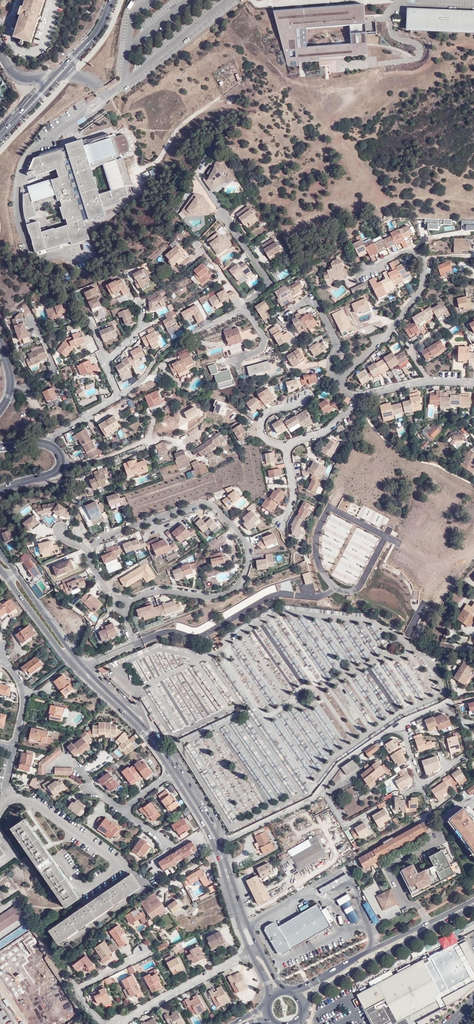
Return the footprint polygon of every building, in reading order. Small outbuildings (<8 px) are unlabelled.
[(24,9),(21,16),(15,39),(31,44),(45,0),(26,0),(24,9)] [(365,18),(359,18),(358,16),(365,15),(364,5),(273,11),(290,74),(299,73),(299,71),(300,71),(299,57),(365,52),(365,55),(368,55),(366,36),(377,34),(375,17),(365,18)] [(407,9),(406,31),(473,33),(473,11),(407,9)] [(120,198),(129,196),(126,186),(132,185),(124,158),(122,159),(121,154),(115,137),(114,132),(83,142),(82,140),(66,146),(66,147),(39,156),(40,157),(34,159),(30,171),(35,176),(57,170),(59,178),(52,181),(52,180),(28,188),(29,193),(24,196),(24,215),(25,218),(27,226),(37,253),(71,243),(72,245),(91,240),(83,220),(89,219),(90,220),(106,216),(104,209),(121,203),(120,198)] [(130,152),(129,142),(115,137),(121,154),(130,152)] [(214,161),(212,166),(214,167),(214,169),(213,170),(212,171),(212,172),(213,172),(211,175),(210,174),(209,175),(205,178),(204,181),(210,189),(212,189),(216,187),(215,185),(219,184),(224,181),(226,176),(230,178),(232,177),(230,173),(224,170),(226,167),(222,162),(218,160),(214,161)] [(212,189),(210,189),(212,191),(225,181),(228,183),(234,178),(232,177),(230,178),(226,176),(224,181),(219,184),(215,185),(216,187),(212,189)] [(198,189),(191,199),(194,201),(196,197),(199,199),(201,197),(203,196),(198,189)] [(194,201),(191,199),(182,210),(185,214),(188,211),(191,213),(203,213),(203,215),(209,214),(208,203),(203,196),(201,197),(199,199),(196,197),(194,201)] [(248,206),(236,214),(244,225),(256,216),(248,206)] [(256,216),(244,225),(247,229),(258,220),(256,216)] [(428,229),(438,229),(438,224),(439,220),(425,219),(425,224),(428,224),(428,229)] [(462,220),(461,225),(466,226),(466,231),(473,230),(473,220),(462,220)] [(399,230),(407,245),(410,243),(408,240),(407,237),(412,235),(407,227),(399,230)] [(404,249),(407,247),(407,245),(399,230),(399,229),(390,233),(391,236),(397,245),(401,243),(404,249)] [(207,240),(215,250),(221,251),(225,248),(227,248),(229,249),(230,246),(231,244),(225,236),(222,238),(220,238),(216,233),(207,240)] [(394,253),(399,251),(397,245),(391,236),(383,240),(388,249),(392,248),(394,253)] [(268,246),(264,249),(270,259),(276,257),(274,254),(281,250),(273,238),(269,240),(268,238),(265,240),(266,242),(268,246)] [(374,244),(372,240),(364,244),(369,254),(371,258),(374,263),(378,261),(376,256),(379,254),(374,244)] [(383,240),(374,244),(379,254),(382,253),(385,258),(391,255),(388,249),(383,240)] [(354,246),(361,258),(369,254),(364,244),(363,242),(362,241),(359,243),(354,246)] [(464,241),(454,241),(454,252),(462,252),(462,250),(469,250),(469,241),(464,241)] [(206,248),(201,242),(195,247),(199,252),(206,248)] [(180,250),(177,245),(165,255),(169,260),(168,261),(172,265),(183,256),(178,251),(180,250)] [(339,276),(347,273),(345,267),(343,267),(341,260),(338,259),(332,261),(331,264),(332,268),(329,269),(327,270),(328,271),(330,279),(334,278),(334,279),(339,278),(339,276)] [(402,265),(399,260),(394,263),(403,281),(408,278),(407,275),(410,273),(406,263),(402,265)] [(453,263),(451,260),(447,261),(447,260),(444,261),(445,264),(437,266),(442,277),(447,275),(446,272),(453,269),(452,264),(453,263)] [(236,266),(230,270),(237,280),(245,274),(246,277),(252,272),(245,262),(240,266),(239,266),(236,266)] [(403,281),(394,263),(390,264),(394,272),(393,272),(394,275),(389,277),(393,285),(403,281)] [(202,264),(193,270),(195,272),(197,274),(194,276),(200,283),(199,284),(202,287),(211,279),(209,277),(205,272),(207,270),(202,264)] [(144,274),(142,269),(132,274),(135,279),(136,279),(137,282),(135,283),(138,288),(139,287),(140,288),(149,284),(146,278),(148,277),(146,273),(144,274)] [(390,291),(395,288),(393,285),(389,277),(388,275),(387,273),(384,274),(387,280),(381,283),(385,290),(389,288),(390,291)] [(404,282),(404,283),(409,281),(409,280),(413,278),(410,273),(407,275),(408,278),(403,281),(404,282)] [(370,281),(379,298),(384,296),(382,293),(386,292),(385,290),(381,283),(381,282),(377,284),(375,278),(370,281)] [(120,288),(120,290),(123,295),(128,292),(121,279),(117,281),(116,281),(106,286),(111,295),(115,293),(114,291),(120,288)] [(290,285),(286,287),(295,300),(298,298),(296,294),(300,291),(299,289),(298,287),(302,284),(298,279),(294,281),(295,283),(291,286),(290,285)] [(395,288),(396,290),(398,288),(397,286),(404,282),(403,281),(393,285),(395,288)] [(354,287),(362,283),(351,287),(353,293),(356,292),(354,287)] [(364,284),(363,283),(362,283),(354,287),(356,292),(366,288),(364,284)] [(286,287),(285,286),(276,292),(280,297),(279,298),(282,304),(289,300),(292,305),(296,302),(295,300),(286,287)] [(104,307),(95,287),(84,292),(93,312),(104,307)] [(162,295),(165,293),(164,290),(158,294),(159,296),(150,301),(149,310),(155,310),(166,304),(162,295)] [(222,302),(230,298),(231,299),(237,296),(233,291),(228,294),(225,290),(211,298),(215,304),(221,300),(222,302)] [(380,301),(388,297),(388,295),(386,292),(382,293),(384,296),(379,298),(380,301)] [(468,307),(472,305),(471,298),(467,298),(467,297),(457,299),(458,308),(463,308),(468,307)] [(215,304),(211,298),(209,299),(214,307),(222,302),(221,300),(215,304)] [(361,312),(362,314),(371,310),(370,308),(371,308),(366,298),(351,304),(356,314),(361,312)] [(263,310),(268,306),(264,300),(254,306),(265,324),(271,320),(268,315),(267,316),(266,314),(263,310)] [(439,305),(432,309),(435,314),(439,320),(444,317),(443,316),(441,313),(444,312),(446,314),(449,312),(442,301),(438,303),(439,305)] [(61,304),(58,305),(46,309),(49,317),(63,312),(70,314),(72,306),(62,303),(61,304)] [(198,323),(205,320),(197,305),(181,313),(185,319),(194,316),(198,323)] [(432,309),(431,307),(412,319),(415,323),(417,326),(426,321),(425,320),(428,318),(435,314),(432,309)] [(121,311),(120,308),(113,310),(115,314),(118,313),(119,317),(122,316),(125,324),(132,322),(130,317),(131,317),(128,308),(121,311)] [(341,332),(352,327),(343,309),(332,314),(341,332)] [(21,312),(15,317),(16,318),(12,319),(14,326),(19,340),(21,345),(30,341),(29,337),(24,322),(21,312)] [(175,314),(174,312),(166,317),(167,319),(164,320),(165,321),(163,322),(169,335),(179,330),(172,316),(175,314)] [(301,317),(308,328),(309,330),(317,325),(309,312),(301,317)] [(301,317),(299,313),(298,314),(307,328),(308,328),(301,317)] [(298,314),(295,316),(296,317),(291,320),(293,324),(299,334),(307,328),(298,314)] [(116,321),(108,325),(109,327),(99,331),(104,342),(110,339),(108,336),(112,335),(117,333),(113,326),(117,324),(116,321)] [(410,339),(415,336),(414,334),(420,331),(417,326),(415,323),(411,325),(412,326),(409,328),(408,327),(405,329),(410,339)] [(232,329),(224,332),(228,344),(252,336),(249,328),(239,332),(237,327),(232,329)] [(282,335),(281,333),(278,328),(277,328),(271,333),(277,342),(281,339),(283,342),(284,343),(291,338),(287,332),(286,333),(282,335)] [(159,345),(157,341),(155,337),(157,336),(155,332),(146,336),(152,348),(159,345)] [(82,338),(81,334),(75,335),(75,337),(71,339),(69,337),(60,347),(63,350),(62,352),(66,357),(75,347),(78,347),(88,344),(86,338),(82,338)] [(440,351),(444,348),(445,348),(441,341),(421,353),(427,361),(435,356),(441,352),(440,351)] [(322,349),(325,347),(323,342),(319,344),(316,346),(315,344),(309,347),(314,356),(324,351),(323,350),(322,349)] [(41,358),(48,355),(45,346),(29,354),(31,357),(28,359),(30,365),(42,361),(42,360),(41,358)] [(128,358),(131,365),(136,362),(135,360),(144,355),(140,346),(130,351),(132,356),(128,358)] [(90,352),(88,347),(80,349),(81,353),(86,355),(90,352)] [(446,351),(444,348),(440,351),(441,352),(435,356),(437,358),(443,354),(442,354),(446,351)] [(469,354),(469,348),(462,348),(462,350),(458,350),(458,363),(469,364),(469,354)] [(305,360),(297,349),(286,356),(293,368),(305,360)] [(175,376),(189,370),(195,366),(187,352),(178,356),(181,361),(172,365),(171,364),(168,366),(172,373),(176,371),(177,373),(175,374),(175,376)] [(404,352),(395,357),(400,366),(409,361),(404,352)] [(390,369),(391,371),(400,366),(395,357),(393,354),(384,360),(388,366),(390,369)] [(381,374),(382,376),(387,373),(386,371),(384,369),(388,366),(384,360),(382,356),(376,360),(377,363),(376,364),(380,372),(381,374)] [(128,367),(131,365),(128,358),(127,357),(122,360),(122,362),(115,366),(117,370),(120,369),(122,372),(119,374),(122,380),(132,375),(128,367)] [(92,367),(90,361),(78,367),(81,376),(87,374),(88,376),(90,376),(91,376),(95,374),(96,377),(99,375),(95,366),(92,367)] [(247,367),(249,375),(271,370),(269,361),(247,367)] [(376,364),(375,363),(368,367),(372,373),(368,375),(371,380),(372,382),(375,379),(375,378),(373,376),(380,372),(376,364)] [(217,384),(219,388),(234,384),(233,380),(230,369),(218,373),(216,364),(208,366),(212,375),(214,374),(217,384)] [(372,373),(368,367),(356,374),(356,375),(365,371),(368,375),(372,373)] [(402,369),(406,376),(410,374),(406,367),(402,369)] [(190,372),(189,370),(175,376),(177,379),(190,372)] [(365,371),(356,375),(362,385),(371,380),(368,375),(365,371)] [(300,378),(302,384),(309,383),(309,384),(317,381),(315,374),(308,376),(307,374),(299,376),(300,378)] [(297,387),(300,386),(298,379),(286,382),(289,391),(295,389),(294,388),(294,386),(297,386),(297,387)] [(58,397),(53,387),(43,392),(47,401),(51,399),(52,400),(58,397)] [(259,396),(265,404),(265,405),(268,403),(266,400),(273,395),(268,388),(258,395),(259,396)] [(440,393),(440,391),(436,391),(436,394),(430,394),(429,404),(433,404),(440,404),(440,393)] [(446,393),(440,393),(440,404),(440,407),(450,408),(450,407),(450,405),(451,393),(451,392),(447,391),(446,393)] [(161,404),(156,392),(145,396),(150,407),(156,404),(156,406),(161,404)] [(419,392),(409,395),(410,399),(410,401),(413,410),(420,409),(420,395),(419,392)] [(455,393),(451,393),(450,405),(461,405),(461,396),(455,397),(455,393)] [(465,394),(461,394),(461,396),(461,405),(471,405),(471,397),(468,397),(465,397),(465,394)] [(261,407),(263,405),(257,397),(255,398),(254,397),(246,403),(252,412),(257,408),(260,406),(261,407)] [(213,406),(211,412),(223,416),(226,405),(224,403),(213,399),(212,405),(213,406)] [(335,408),(338,406),(334,400),(329,404),(326,399),(319,403),(324,412),(327,411),(328,412),(332,410),(331,408),(334,407),(335,408)] [(410,401),(406,402),(402,402),(405,412),(413,410),(410,401)] [(391,406),(390,403),(380,405),(383,418),(393,415),(391,406)] [(391,406),(393,415),(403,413),(401,404),(391,406)] [(188,419),(199,413),(195,407),(184,413),(188,419)] [(304,410),(295,415),(299,422),(300,425),(304,423),(305,425),(308,423),(309,425),(313,422),(304,410)] [(299,422),(295,415),(283,422),(288,429),(299,422)] [(99,423),(101,428),(104,427),(107,434),(119,429),(120,429),(115,416),(99,423)] [(283,422),(281,418),(270,425),(276,433),(280,431),(284,429),(284,430),(288,429),(283,422)] [(245,432),(242,428),(238,421),(230,426),(240,441),(248,436),(245,432)] [(428,435),(433,440),(444,431),(442,428),(440,429),(438,426),(437,427),(435,425),(432,428),(430,426),(425,431),(428,435)] [(104,427),(101,428),(105,438),(120,431),(119,429),(107,434),(104,427)] [(82,445),(83,446),(91,440),(85,429),(76,434),(82,445)] [(208,440),(213,448),(225,440),(220,432),(208,440)] [(452,434),(446,441),(453,447),(457,443),(456,441),(462,440),(462,442),(464,442),(466,439),(461,433),(452,434)] [(339,442),(332,439),(328,447),(324,446),(322,450),(332,456),(339,442)] [(91,440),(83,446),(86,453),(89,458),(90,459),(101,453),(97,446),(95,447),(91,440)] [(201,456),(213,448),(208,440),(198,447),(192,450),(194,454),(198,452),(201,456)] [(175,455),(184,452),(183,450),(174,453),(176,459),(175,460),(178,469),(189,465),(186,457),(177,461),(175,455)] [(470,450),(460,466),(473,474),(473,472),(473,470),(472,469),(473,467),(473,461),(473,452),(470,450)] [(186,457),(184,452),(175,455),(177,461),(186,457)] [(265,454),(267,463),(267,465),(274,464),(274,462),(277,461),(277,460),(274,460),(274,457),(273,452),(265,454)] [(121,466),(122,462),(120,458),(113,461),(116,467),(121,466)] [(309,472),(311,474),(320,477),(321,477),(326,466),(313,461),(314,459),(310,458),(308,464),(309,465),(312,466),(309,472)] [(134,463),(133,460),(123,464),(127,476),(136,472),(137,473),(144,471),(143,467),(147,466),(144,460),(137,462),(134,463)] [(157,466),(160,476),(178,470),(175,461),(157,466)] [(193,466),(197,476),(208,472),(204,462),(193,466)] [(277,465),(274,465),(267,466),(264,467),(265,476),(269,476),(269,478),(280,476),(279,469),(278,469),(277,465)] [(144,471),(137,473),(138,476),(149,472),(147,466),(143,467),(144,471)] [(105,467),(97,471),(98,475),(95,476),(95,478),(93,479),(89,480),(93,489),(102,486),(100,483),(107,480),(105,474),(108,472),(105,467)] [(320,477),(311,474),(310,478),(312,479),(310,483),(308,488),(317,492),(321,482),(319,481),(320,477)] [(232,486),(225,489),(230,495),(222,501),(227,507),(233,502),(234,503),(240,497),(232,486)] [(271,495),(280,501),(281,499),(283,496),(282,495),(284,492),(278,488),(276,491),(274,490),(271,495)] [(106,498),(109,507),(120,503),(121,506),(126,504),(124,497),(119,499),(117,494),(106,498)] [(267,496),(265,500),(261,506),(271,513),(273,509),(275,506),(273,505),(275,501),(269,498),(267,496)] [(304,501),(297,513),(306,517),(309,510),(308,509),(310,504),(304,501)] [(85,508),(92,521),(102,517),(100,512),(104,509),(101,503),(97,505),(95,503),(85,508)] [(60,517),(67,519),(69,518),(65,510),(56,504),(42,506),(42,508),(43,514),(53,512),(60,517)] [(250,512),(246,515),(255,525),(260,521),(252,511),(257,508),(253,504),(246,509),(250,512)] [(40,523),(34,515),(23,523),(28,531),(40,523)] [(203,520),(199,515),(193,521),(204,534),(210,529),(203,520)] [(208,515),(203,520),(210,529),(213,532),(219,527),(208,515)] [(243,524),(248,530),(251,529),(256,525),(255,525),(246,515),(242,519),(246,522),(243,524)] [(303,519),(296,515),(291,524),(292,525),(291,527),(293,532),(292,534),(299,538),(302,530),(300,529),(302,526),(300,525),(303,519)] [(92,521),(94,526),(104,521),(102,517),(92,521)] [(170,528),(165,532),(170,539),(174,536),(181,544),(191,535),(193,537),(198,533),(192,526),(189,530),(183,523),(173,532),(170,528)] [(9,526),(2,529),(3,533),(1,533),(6,543),(13,540),(9,530),(11,530),(9,526)] [(257,544),(264,550),(267,546),(277,542),(274,533),(263,538),(260,541),(259,541),(257,544)] [(158,537),(146,543),(148,546),(149,550),(154,548),(158,557),(173,550),(175,552),(179,547),(174,542),(170,545),(165,539),(160,541),(158,537)] [(138,539),(131,542),(135,551),(135,552),(148,546),(146,543),(145,539),(140,542),(138,539)] [(118,546),(117,544),(113,546),(111,541),(103,543),(108,554),(102,556),(105,565),(118,559),(117,555),(121,553),(118,546)] [(131,541),(118,546),(121,553),(125,551),(127,554),(135,551),(131,542),(131,541)] [(53,542),(39,545),(42,555),(43,555),(50,553),(55,552),(56,555),(60,554),(58,546),(54,547),(53,542)] [(223,551),(210,555),(213,565),(225,562),(224,558),(228,557),(227,555),(224,555),(223,551)] [(275,566),(273,553),(266,554),(266,559),(257,560),(258,571),(269,570),(268,567),(275,566)] [(213,565),(210,555),(203,557),(205,567),(213,565)] [(40,573),(29,558),(22,562),(33,578),(40,573)] [(72,561),(71,559),(52,567),(57,577),(79,569),(75,559),(72,561)] [(181,566),(182,567),(186,577),(194,573),(192,570),(195,569),(199,567),(196,562),(190,564),(189,563),(181,566)] [(129,587),(143,578),(146,582),(153,577),(149,572),(151,571),(148,566),(147,567),(145,565),(142,567),(143,568),(140,569),(139,568),(120,581),(124,587),(128,585),(129,587)] [(173,571),(171,566),(166,568),(168,574),(173,572),(176,580),(186,577),(182,567),(173,571)] [(147,583),(155,578),(151,571),(149,572),(153,577),(146,582),(147,583)] [(86,586),(82,579),(77,581),(77,582),(75,583),(74,582),(71,583),(69,579),(61,583),(68,596),(72,594),(71,593),(86,586)] [(102,606),(92,596),(89,598),(86,595),(81,601),(94,614),(102,606)] [(11,598),(3,603),(2,601),(0,603),(0,616),(2,618),(9,612),(12,616),(20,610),(11,598)] [(147,607),(137,610),(139,619),(155,614),(156,617),(162,615),(159,606),(154,607),(153,601),(146,603),(147,607)] [(163,604),(159,606),(162,615),(166,613),(166,615),(183,610),(180,603),(176,605),(175,601),(167,603),(166,602),(162,603),(163,604)] [(471,607),(465,605),(457,620),(469,627),(473,619),(473,603),(471,607)] [(74,630),(82,622),(75,616),(74,616),(69,611),(68,613),(66,611),(61,615),(74,630)] [(37,633),(30,624),(17,634),(23,643),(37,633)] [(112,625),(104,629),(108,637),(116,633),(112,625)] [(104,628),(101,630),(102,633),(98,635),(102,644),(110,640),(108,637),(104,629),(104,628)] [(44,664),(38,655),(22,666),(26,672),(30,670),(32,673),(44,664)] [(463,665),(460,669),(457,674),(455,678),(463,684),(470,673),(473,666),(465,661),(463,665)] [(98,670),(102,674),(110,671),(107,666),(98,670)] [(472,675),(470,673),(463,684),(466,685),(472,675)] [(65,694),(74,688),(64,674),(55,681),(65,694)] [(110,682),(129,699),(132,695),(114,678),(110,682)] [(0,683),(0,693),(10,695),(12,685),(0,683)] [(51,719),(61,721),(62,716),(61,716),(63,707),(64,706),(62,705),(62,707),(57,706),(57,704),(55,703),(55,705),(52,705),(50,712),(52,712),(51,714),(51,719)] [(426,721),(426,722),(429,732),(438,729),(439,731),(442,731),(452,728),(450,721),(449,722),(448,718),(445,715),(435,719),(434,717),(426,721)] [(49,731),(31,727),(29,738),(42,741),(42,742),(52,744),(54,737),(48,736),(49,731)] [(92,738),(91,736),(87,732),(86,730),(82,734),(83,736),(88,742),(92,738)] [(120,745),(121,744),(128,737),(129,736),(125,732),(124,733),(120,737),(115,741),(120,745)] [(128,737),(121,744),(125,749),(129,753),(137,747),(133,743),(138,738),(134,734),(130,739),(128,737)] [(418,735),(414,737),(419,752),(433,748),(431,743),(431,742),(426,744),(425,741),(424,742),(421,735),(418,735)] [(88,742),(83,736),(79,740),(86,748),(90,744),(89,743),(88,742)] [(462,752),(458,737),(448,740),(451,755),(462,752)] [(86,748),(79,740),(74,743),(79,750),(81,752),(86,748)] [(391,756),(403,749),(401,746),(398,747),(394,740),(385,746),(391,756)] [(79,750),(74,743),(73,742),(68,746),(75,754),(79,750)] [(90,744),(86,748),(81,752),(82,753),(91,746),(90,744)] [(376,745),(367,751),(370,756),(379,750),(376,745)] [(39,764),(39,774),(47,774),(48,766),(64,753),(59,747),(39,764)] [(405,753),(403,749),(391,756),(396,764),(397,763),(399,766),(406,762),(402,755),(405,753)] [(30,766),(32,766),(34,754),(23,752),(19,768),(29,770),(30,766)] [(144,758),(136,764),(146,778),(151,774),(150,774),(153,772),(144,758)] [(422,763),(425,772),(432,770),(432,771),(440,768),(437,758),(422,763)] [(355,759),(344,766),(349,774),(360,766),(355,759)] [(377,760),(371,764),(373,766),(376,771),(370,775),(374,780),(385,773),(386,775),(391,771),(385,764),(381,767),(377,760)] [(376,771),(373,766),(371,767),(369,764),(364,767),(367,770),(361,774),(361,775),(360,776),(365,786),(368,784),(370,788),(375,784),(374,780),(370,775),(376,771)] [(137,767),(136,765),(135,766),(134,765),(130,768),(129,766),(123,771),(130,781),(137,776),(139,778),(142,776),(136,768),(137,767)] [(56,774),(73,775),(73,767),(56,766),(56,774)] [(411,778),(405,768),(398,772),(400,775),(402,774),(404,776),(395,782),(398,786),(401,785),(403,788),(411,782),(409,779),(411,778)] [(458,782),(465,777),(459,769),(452,774),(456,779),(458,782)] [(120,785),(110,772),(99,779),(102,783),(103,783),(106,782),(112,791),(120,785)] [(445,777),(453,787),(456,785),(453,781),(450,776),(449,775),(445,777)] [(137,776),(130,781),(133,784),(139,779),(139,778),(137,776)] [(449,789),(453,787),(445,777),(443,780),(444,781),(431,791),(436,798),(442,794),(443,795),(450,790),(449,789)] [(453,781),(456,785),(457,787),(467,779),(465,777),(458,782),(456,779),(453,781)] [(60,793),(59,792),(58,791),(63,788),(64,789),(67,787),(63,780),(61,782),(59,779),(58,781),(57,780),(52,783),(50,780),(43,784),(46,789),(50,787),(56,796),(60,793)] [(466,789),(470,795),(473,792),(473,786),(473,784),(466,789)] [(173,810),(181,804),(177,800),(176,801),(168,790),(160,795),(169,807),(170,806),(173,810)] [(370,795),(369,792),(359,798),(361,801),(370,795)] [(383,798),(385,801),(394,797),(392,793),(383,798)] [(442,794),(436,798),(440,802),(446,798),(443,795),(442,794)] [(75,802),(73,801),(69,807),(79,814),(83,808),(84,809),(87,805),(78,798),(75,802)] [(405,804),(405,800),(402,800),(401,798),(395,798),(395,807),(400,807),(400,810),(405,810),(405,804)] [(405,810),(405,812),(409,812),(409,808),(415,808),(418,808),(417,798),(411,798),(411,802),(409,801),(409,804),(405,804),(405,810)] [(162,815),(152,801),(145,807),(144,806),(140,808),(145,814),(146,813),(149,818),(152,816),(154,820),(162,815)] [(473,823),(473,824),(470,821),(473,817),(473,816),(471,813),(469,815),(463,808),(450,819),(473,849),(473,824),(473,823)] [(372,816),(377,825),(382,822),(389,818),(384,809),(372,816)] [(99,828),(109,835),(116,825),(115,825),(116,824),(107,817),(105,820),(102,824),(99,828)] [(192,828),(185,817),(173,824),(175,828),(176,827),(180,833),(186,829),(187,831),(192,828)] [(25,822),(26,821),(25,819),(11,828),(66,907),(79,898),(78,897),(65,905),(13,829),(24,822),(25,822)] [(472,853),(473,852),(473,849),(450,819),(447,821),(472,853)] [(27,821),(26,821),(25,822),(24,822),(13,829),(65,905),(78,897),(79,896),(73,889),(71,891),(69,887),(70,886),(71,885),(59,868),(58,868),(56,869),(49,858),(51,857),(46,850),(44,851),(42,847),(43,846),(44,846),(34,831),(33,832),(32,833),(29,829),(31,828),(27,821)] [(379,861),(380,861),(393,854),(391,850),(398,846),(429,829),(424,821),(408,831),(407,829),(404,830),(405,832),(394,839),(393,837),(382,843),(383,845),(360,858),(365,868),(373,864),(375,868),(381,864),(379,861)] [(369,831),(365,823),(362,824),(359,826),(357,824),(354,826),(355,829),(350,832),(354,838),(358,835),(359,837),(369,831)] [(116,825),(109,835),(113,838),(120,828),(116,825)] [(268,832),(269,832),(266,827),(254,833),(256,836),(255,837),(258,843),(260,842),(263,847),(261,848),(265,855),(276,850),(268,832)] [(399,848),(430,830),(429,829),(398,846),(399,848)] [(135,845),(131,850),(133,851),(133,850),(139,854),(140,851),(145,855),(149,849),(149,850),(152,846),(146,841),(146,840),(143,837),(136,846),(135,845)] [(300,868),(331,851),(329,849),(325,851),(321,843),(317,837),(299,846),(303,853),(296,856),(295,859),(300,868)] [(176,852),(180,859),(185,855),(186,857),(195,852),(194,851),(198,848),(193,840),(189,843),(190,844),(182,849),(181,848),(176,852)] [(258,850),(261,848),(263,847),(260,842),(258,843),(255,844),(258,850)] [(451,873),(414,892),(403,870),(400,871),(412,896),(455,874),(442,850),(440,851),(451,873)] [(332,852),(331,851),(300,868),(301,870),(328,856),(327,855),(332,852)] [(434,866),(432,867),(420,873),(418,874),(416,870),(413,865),(403,870),(414,892),(451,873),(440,851),(429,856),(432,861),(434,866)] [(177,861),(180,859),(176,852),(172,854),(173,855),(165,860),(164,859),(160,861),(164,869),(169,866),(170,868),(178,862),(177,861)] [(287,854),(286,852),(279,856),(284,865),(288,863),(288,862),(293,859),(292,856),(293,855),(291,852),(287,854)] [(56,869),(58,868),(51,857),(49,858),(56,869)] [(273,859),(268,861),(270,863),(274,870),(278,869),(273,859)] [(274,870),(270,863),(258,869),(264,879),(275,873),(274,870)] [(206,888),(211,885),(201,870),(188,879),(188,880),(185,882),(188,888),(201,880),(206,888)] [(351,878),(347,873),(328,884),(320,889),(323,894),(338,885),(351,878)] [(130,876),(139,888),(140,887),(131,874),(49,931),(58,944),(70,936),(69,934),(58,942),(51,931),(130,876)] [(139,889),(139,888),(130,876),(51,931),(58,942),(69,934),(70,936),(71,936),(78,931),(77,929),(88,922),(88,923),(89,924),(104,914),(103,913),(102,912),(127,894),(128,896),(129,896),(139,889)] [(259,884),(255,878),(244,883),(257,907),(269,901),(263,888),(262,889),(259,884)] [(398,903),(391,889),(376,896),(384,911),(398,903)] [(102,912),(103,913),(128,896),(127,894),(102,912)] [(157,923),(170,914),(169,913),(166,909),(156,894),(143,903),(153,918),(157,923)] [(348,894),(337,900),(340,906),(341,905),(349,901),(351,899),(348,894)] [(166,909),(169,913),(173,910),(175,913),(183,908),(178,901),(166,909)] [(341,905),(344,910),(352,905),(349,901),(341,905)] [(330,926),(318,904),(278,927),(276,923),(272,923),(266,927),(265,931),(278,952),(283,953),(330,926)] [(344,910),(346,914),(354,909),(352,905),(344,910)] [(17,906),(0,917),(0,934),(24,917),(17,906)] [(146,925),(149,923),(150,923),(149,921),(150,921),(144,911),(142,913),(139,908),(127,915),(131,924),(143,918),(146,925)] [(354,909),(346,914),(352,923),(360,919),(354,909)] [(77,929),(78,931),(88,923),(88,922),(77,929)] [(29,923),(26,925),(0,942),(0,958),(36,933),(32,928),(29,923)] [(117,948),(120,947),(125,943),(122,939),(121,937),(125,933),(119,924),(109,931),(114,938),(111,940),(117,948)] [(227,942),(221,930),(208,938),(210,942),(209,942),(213,949),(227,942)] [(465,938),(439,952),(440,955),(466,941),(465,938)] [(95,948),(102,959),(108,955),(111,952),(104,941),(95,948)] [(460,1000),(473,987),(473,955),(466,941),(440,955),(439,952),(438,952),(430,956),(432,960),(429,961),(427,957),(357,995),(363,1005),(362,1006),(372,1023),(419,1023),(418,1022),(439,1010),(460,1000)] [(166,948),(164,943),(157,946),(160,951),(166,948)] [(173,948),(177,954),(183,950),(181,945),(173,948)] [(50,966),(58,979),(64,975),(46,946),(25,959),(31,969),(47,958),(51,964),(50,966)] [(206,959),(198,946),(192,949),(192,948),(187,951),(189,955),(188,956),(190,960),(193,958),(196,962),(201,959),(203,961),(206,959)] [(85,952),(74,961),(76,964),(74,966),(77,970),(87,964),(90,967),(87,969),(90,973),(97,968),(85,952)] [(108,955),(102,959),(100,960),(103,963),(110,958),(108,955)] [(175,959),(172,956),(166,959),(175,975),(184,970),(177,958),(175,959)] [(87,964),(77,970),(79,972),(85,968),(86,970),(87,969),(90,967),(87,964)] [(159,973),(157,969),(149,973),(150,975),(144,978),(153,994),(162,989),(158,982),(160,981),(156,975),(159,973)] [(237,974),(237,975),(238,977),(234,979),(233,977),(232,975),(228,977),(232,984),(236,982),(239,988),(241,992),(249,987),(242,972),(237,974)] [(29,979),(24,973),(14,979),(18,986),(24,983),(23,983),(29,979)] [(62,986),(68,982),(64,975),(58,979),(57,979),(62,986)] [(122,981),(126,989),(131,997),(141,992),(133,976),(122,981)] [(230,1001),(221,986),(217,988),(218,990),(214,992),(212,989),(209,991),(213,998),(216,996),(222,1006),(230,1001)] [(92,994),(93,997),(95,995),(98,1000),(99,1003),(102,1002),(104,1006),(112,1002),(105,988),(99,991),(99,990),(92,994)] [(44,1000),(42,989),(34,991),(33,989),(26,991),(29,1004),(44,1000)] [(192,1006),(197,1015),(206,1010),(198,995),(193,997),(194,999),(190,1001),(188,999),(183,1002),(187,1008),(192,1006)] [(187,1008),(192,1019),(196,1016),(197,1015),(192,1006),(187,1008)] [(177,1009),(172,1012),(173,1014),(170,1016),(168,1013),(164,1015),(168,1022),(171,1020),(173,1023),(186,1023),(177,1009)] [(64,1010),(48,1022),(49,1023),(63,1023),(70,1019),(64,1010)] [(439,1010),(418,1022),(419,1023),(427,1023),(443,1016),(439,1010)]
